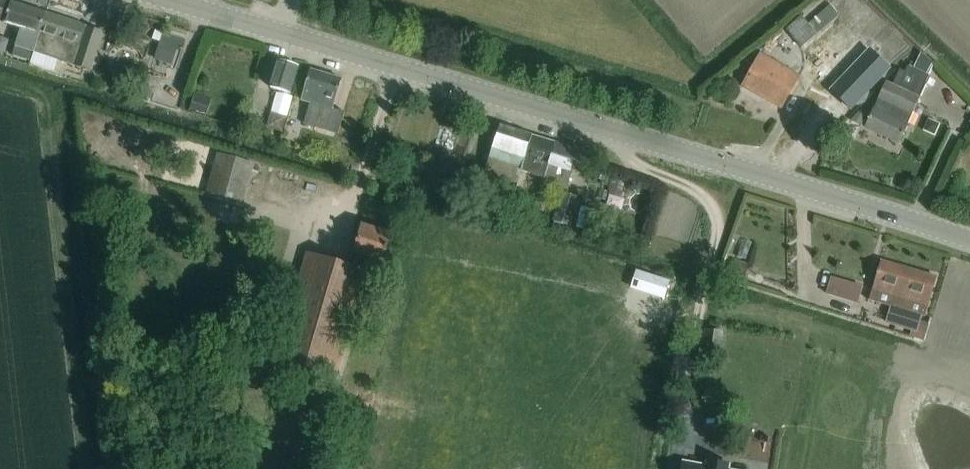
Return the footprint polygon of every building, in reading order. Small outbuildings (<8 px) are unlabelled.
[(31,59),(32,57),(34,52),(47,12),(11,0),(3,23),(21,29),(13,53),(31,59)] [(801,46),(839,14),(843,10),(834,1),(830,5),(808,23),(800,15),(786,29),(793,36),(801,46)] [(75,21),(47,12),(34,52),(32,57),(31,59),(30,62),(53,69),(56,59),(89,71),(102,31),(83,25),(83,24),(75,21)] [(889,68),(868,49),(830,89),(851,108),(889,68)] [(907,65),(903,71),(901,70),(894,85),(886,81),(865,126),(899,142),(909,122),(913,124),(919,112),(914,110),(927,83),(925,82),(929,75),(925,74),(932,61),(920,51),(912,67),(907,65)] [(781,107),(791,90),(798,77),(759,55),(742,85),(781,107)] [(290,92),(298,65),(277,59),(271,77),(273,78),(270,86),(273,87),(290,92)] [(337,131),(343,111),(332,108),(341,78),(310,69),(301,99),(309,101),(303,121),(337,131)] [(207,113),(212,99),(195,94),(191,108),(207,113)] [(548,164),(555,142),(499,124),(481,181),(514,191),(521,169),(544,177),(548,164)] [(548,164),(544,177),(567,184),(571,171),(578,149),(555,142),(548,164)] [(241,206),(248,182),(253,162),(218,153),(206,196),(241,206)] [(570,227),(579,199),(561,193),(552,221),(570,227)] [(382,260),(391,233),(362,224),(353,252),(356,253),(352,266),(306,252),(301,271),(274,365),(334,382),(358,296),(366,270),(363,269),(367,256),(382,260)] [(649,253),(645,271),(682,278),(686,260),(649,253)] [(924,315),(935,276),(881,260),(870,299),(924,315)] [(663,295),(668,282),(636,271),(632,285),(663,295)] [(857,303),(862,286),(830,276),(825,294),(857,303)] [(717,357),(722,331),(706,328),(702,355),(717,357)] [(682,468),(728,468),(729,464),(708,460),(707,466),(683,462),(682,468)]
